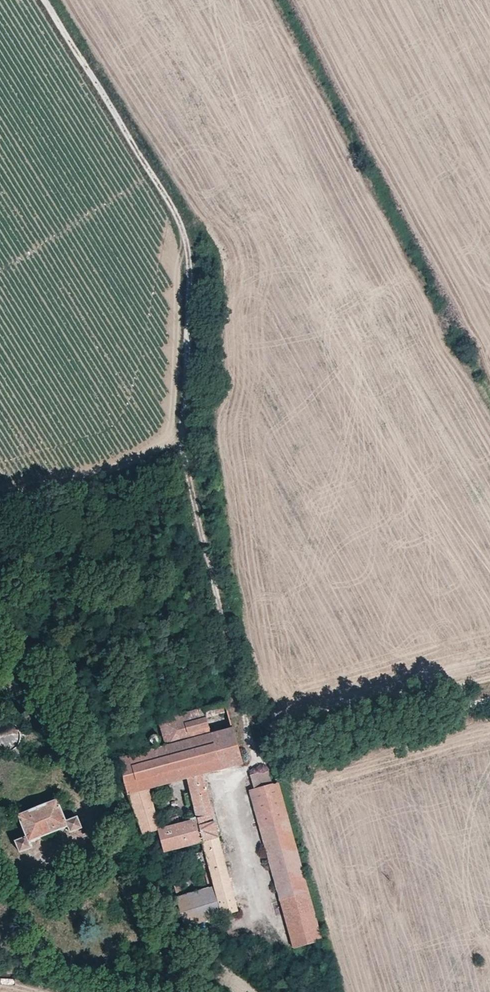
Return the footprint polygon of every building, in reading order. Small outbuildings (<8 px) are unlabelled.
[(166,743),(231,726),(225,703),(159,720),(166,743)] [(149,789),(185,779),(200,776),(200,773),(239,764),(232,729),(118,759),(129,794),(149,789)] [(272,784),(268,771),(249,775),(253,789),(272,784)] [(200,776),(185,779),(196,817),(161,827),(157,828),(164,851),(202,841),(205,850),(214,885),(223,914),(236,911),(200,776)] [(272,784),(253,789),(248,790),(271,869),(299,861),(278,783),(272,784)] [(161,827),(149,789),(129,794),(141,833),(157,828),(161,827)] [(16,815),(26,835),(13,840),(19,851),(32,847),(29,841),(66,826),(68,831),(81,827),(75,815),(65,819),(56,799),(16,815)] [(202,889),(214,885),(205,850),(199,852),(206,880),(200,881),(202,889)] [(164,860),(156,862),(159,874),(167,872),(164,860)] [(299,861),(271,869),(293,948),(321,940),(299,861)] [(214,885),(202,889),(177,896),(186,931),(198,928),(198,922),(223,914),(214,885)]
